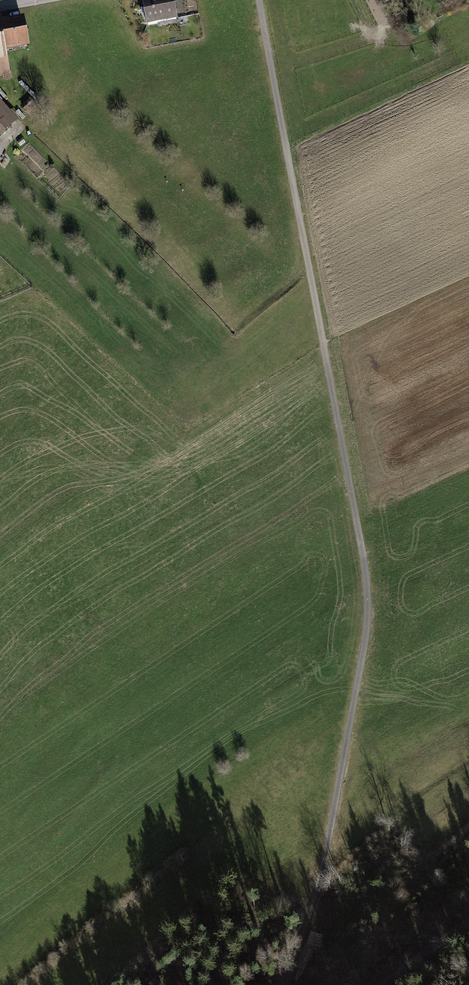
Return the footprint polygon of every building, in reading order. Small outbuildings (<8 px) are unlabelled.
[(143,2),(148,25),(176,19),(172,0),(151,0),(143,2)] [(2,77),(3,81),(10,80),(6,54),(28,50),(23,18),(0,22),(0,21),(0,77),(2,77)] [(19,123),(0,101),(0,139),(19,123)] [(151,975),(146,980),(151,984),(159,984),(160,984),(151,975)]
